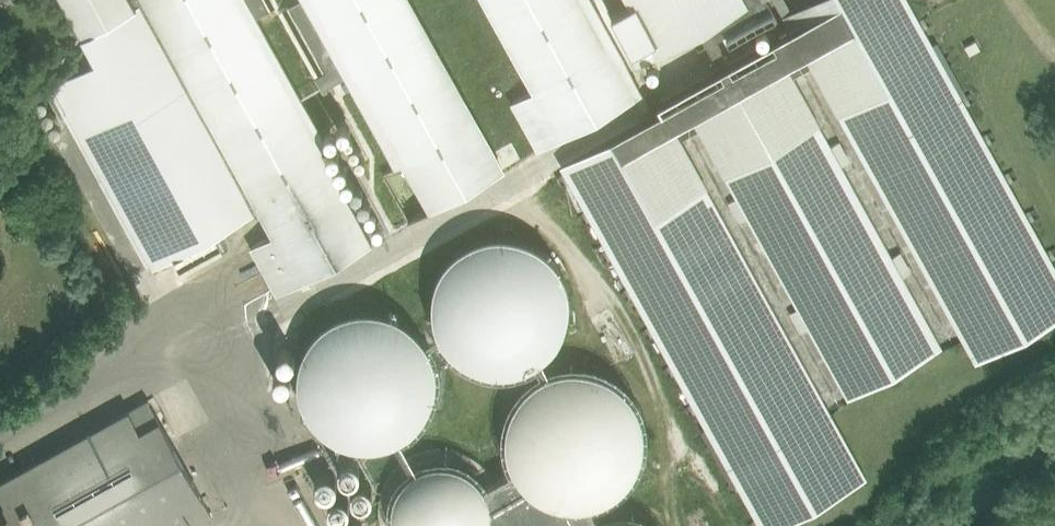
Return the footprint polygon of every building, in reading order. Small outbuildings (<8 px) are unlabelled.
[(83,36),(94,56),(96,59),(92,61),(52,83),(153,266),(173,255),(182,270),(195,263),(229,244),(221,229),(262,206),(264,209),(277,231),(253,244),(280,292),(373,240),(322,148),(330,144),(258,14),(277,5),(274,0),(63,0),(83,36)] [(280,10),(315,75),(323,88),(345,75),(396,167),(385,173),(411,219),(503,168),(410,0),(296,0),(280,10)] [(539,87),(516,100),(542,147),(633,96),(643,90),(594,0),(490,0),(539,87)] [(614,10),(640,63),(681,40),(700,30),(721,67),(662,100),(659,101),(663,108),(620,132),(565,162),(562,164),(762,525),(777,525),(867,476),(683,144),(702,133),(848,396),(851,394),(945,343),(799,79),(819,69),(982,365),(1054,324),(1054,256),(930,29),(913,0),(809,0),(792,9),(787,12),(795,26),(734,60),(731,62),(717,37),(720,36),(773,7),(769,0),(633,0),(614,10)] [(787,0),(775,0),(783,14),(787,12),(792,9),(787,0)] [(566,292),(552,260),(524,239),(489,235),(457,249),(436,277),(433,312),(447,344),(475,365),(510,368),(542,354),(562,326),(566,292)] [(436,359),(422,327),(394,307),(359,303),(327,317),(306,345),(303,380),(317,411),(345,432),(380,436),(412,422),(432,394),(436,359)] [(643,418),(629,386),(600,365),(566,362),(534,376),(513,404),(509,438),(523,470),(551,491),(586,495),(618,481),(639,453),(643,418)] [(0,481),(0,491),(7,503),(0,506),(0,525),(191,525),(213,514),(149,399),(0,481)] [(485,525),(490,502),(484,480),(468,463),(446,455),(423,458),(404,472),(394,493),(395,516),(400,525),(484,525),(485,525)] [(599,520),(590,503),(586,504),(581,505),(576,505),(572,505),(567,504),(562,504),(558,503),(553,501),(549,500),(545,498),(541,496),(537,493),(533,490),(529,487),(526,484),(523,481),(520,477),(517,473),(515,469),(496,479),(498,483),(500,487),(502,492),(503,496),(504,500),(504,505),(504,509),(504,514),(504,518),(503,523),(502,525),(592,525),(593,525),(596,523),(599,520)] [(652,521),(630,513),(607,517),(594,525),(657,525),(652,521)]
